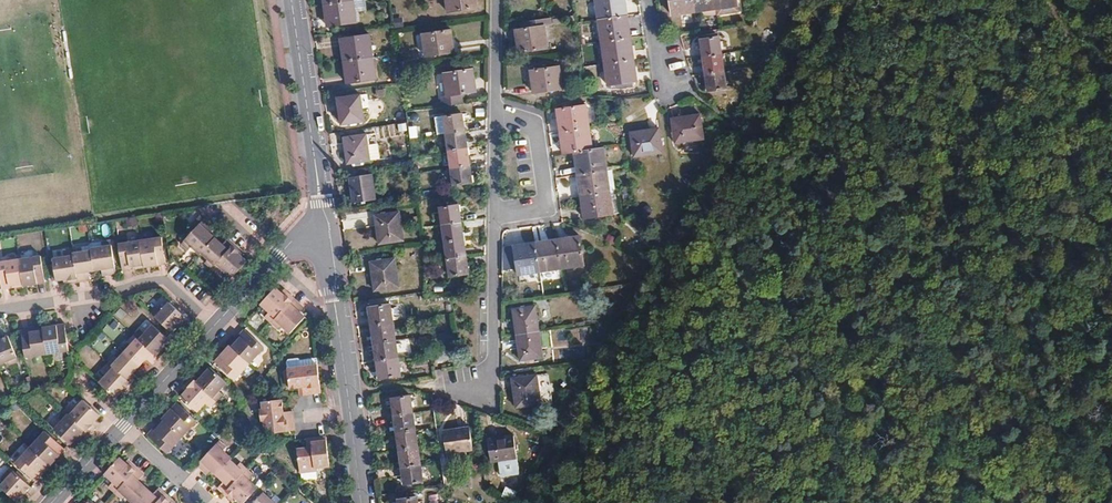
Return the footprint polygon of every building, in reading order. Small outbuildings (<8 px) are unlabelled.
[(448,13),(477,8),(476,0),(447,0),(448,13)] [(598,20),(625,16),(623,2),(625,1),(625,0),(595,0),(598,20)] [(694,12),(693,0),(670,0),(672,15),(694,12)] [(715,0),(693,0),(694,12),(701,11),(717,9),(715,0)] [(717,9),(739,6),(739,0),(715,0),(717,9)] [(353,1),(325,5),(326,13),(329,13),(331,27),(357,23),(353,1)] [(717,9),(701,11),(702,20),(718,17),(717,9)] [(625,16),(598,20),(601,42),(628,38),(626,25),(628,25),(627,15),(625,16)] [(520,39),(522,53),(548,49),(545,26),(551,26),(550,18),(520,23),(521,30),(516,30),(517,39),(520,39)] [(451,31),(422,34),(426,57),(454,53),(451,31)] [(346,53),(344,53),(345,61),(373,57),(370,35),(344,39),(346,53)] [(704,57),(723,54),(720,37),(701,39),(704,57)] [(601,42),(605,65),(631,60),(629,47),(632,46),(630,38),(628,38),(601,42)] [(704,57),(706,74),(725,72),(723,54),(704,57)] [(348,69),(351,83),(376,79),(373,57),(345,61),(346,69),(348,69)] [(631,60),(605,65),(608,86),(634,82),(632,68),(635,68),(634,60),(631,60)] [(530,71),(532,79),(534,79),(536,93),(563,89),(559,67),(530,71)] [(445,108),(465,105),(464,95),(476,93),(473,70),(444,74),(448,96),(444,96),(445,103),(445,108)] [(725,72),(706,74),(709,92),(727,90),(725,72)] [(361,96),(339,99),(342,125),(364,121),(361,96)] [(563,132),(589,128),(585,105),(557,110),(558,119),(561,118),(563,132)] [(446,135),(466,132),(463,114),(443,117),(446,135)] [(700,116),(672,120),(675,143),(704,139),(700,116)] [(446,135),(443,117),(436,118),(439,136),(446,135)] [(589,128),(563,132),(560,132),(561,141),(564,140),(566,154),(574,153),(592,151),(589,128)] [(659,129),(631,133),(635,156),(662,152),(659,129)] [(446,135),(449,152),(468,149),(466,132),(446,135)] [(366,136),(345,139),(348,164),(370,161),(368,146),(366,136)] [(378,144),(368,146),(370,161),(380,159),(378,144)] [(468,149),(449,152),(451,169),(471,166),(468,149)] [(578,162),(581,176),(607,172),(603,149),(592,151),(574,153),(576,163),(578,162)] [(471,166),(451,169),(454,187),(473,184),(471,166)] [(607,172),(581,176),(577,176),(579,184),(582,184),(584,198),(610,194),(607,172)] [(372,176),(351,180),(355,203),(376,199),(372,176)] [(610,194),(584,198),(581,198),(582,206),(585,206),(587,219),(613,215),(610,194)] [(440,209),(443,226),(462,223),(459,206),(440,209)] [(399,213),(375,217),(379,245),(403,241),(399,213)] [(214,240),(209,235),(208,236),(205,233),(211,226),(206,221),(182,246),(188,252),(192,248),(200,256),(201,255),(214,240)] [(443,226),(445,243),(464,240),(462,223),(443,226)] [(208,236),(209,235),(214,229),(211,226),(205,233),(208,236)] [(558,242),(562,269),(585,265),(580,236),(571,238),(572,240),(558,242)] [(562,269),(558,242),(557,239),(549,241),(549,244),(536,246),(540,272),(562,269)] [(148,269),(164,266),(160,240),(139,242),(143,266),(147,265),(148,269)] [(205,265),(212,271),(233,247),(227,241),(222,247),(214,240),(201,255),(208,262),(205,265)] [(464,240),(445,243),(447,260),(467,257),(464,240)] [(122,272),(130,271),(129,267),(135,267),(136,270),(144,269),(143,266),(139,242),(118,245),(122,272)] [(527,247),(514,249),(513,246),(503,247),(503,272),(517,270),(518,275),(540,272),(536,246),(536,242),(527,244),(527,247)] [(93,272),(99,271),(99,269),(104,268),(106,277),(115,276),(110,243),(101,244),(102,249),(90,250),(90,252),(93,272)] [(234,257),(239,252),(233,247),(212,271),(217,276),(221,272),(230,280),(245,265),(239,260),(237,261),(234,257)] [(93,272),(90,252),(81,254),(80,250),(72,251),(77,284),(85,283),(84,273),(93,272)] [(67,278),(68,285),(72,285),(77,284),(72,251),(63,252),(63,258),(52,260),(55,282),(62,281),(64,279),(67,278)] [(243,255),(239,252),(234,257),(237,261),(239,260),(243,255)] [(40,257),(18,260),(22,283),(26,282),(27,285),(43,283),(40,257)] [(469,274),(467,257),(447,260),(450,277),(469,274)] [(10,288),(9,285),(15,284),(15,287),(22,286),(22,283),(18,260),(0,263),(0,282),(1,289),(10,288)] [(395,260),(371,263),(375,291),(399,288),(395,260)] [(275,290),(260,307),(269,316),(265,320),(271,325),(293,302),(286,296),(283,300),(280,298),(280,295),(275,290)] [(293,302),(271,325),(278,331),(281,327),(289,335),(304,319),(299,314),(296,315),(293,313),(298,307),(293,302)] [(171,335),(175,331),(175,327),(177,325),(184,331),(190,324),(168,304),(162,311),(158,308),(150,316),(171,335)] [(372,327),(393,324),(391,305),(369,308),(372,327)] [(517,334),(539,331),(536,307),(513,310),(517,334)] [(111,318),(105,332),(113,335),(119,321),(111,318)] [(372,327),(375,344),(396,341),(393,324),(372,327)] [(175,327),(175,331),(180,335),(184,331),(177,325),(175,327)] [(138,330),(132,337),(157,360),(163,353),(158,349),(161,345),(162,346),(166,342),(149,326),(142,334),(138,330)] [(64,327),(56,328),(48,330),(49,333),(42,334),(46,358),(68,354),(64,327)] [(46,358),(42,334),(42,331),(35,332),(36,335),(30,336),(29,333),(21,334),(25,361),(46,358)] [(539,331),(517,334),(521,361),(543,358),(539,331)] [(231,351),(248,367),(263,351),(243,333),(238,339),(240,341),(236,345),(234,343),(229,349),(231,351)] [(157,360),(132,337),(124,346),(126,348),(122,353),(138,368),(143,363),(149,369),(157,360)] [(5,365),(7,369),(19,364),(8,338),(3,340),(4,343),(0,344),(0,367),(5,365)] [(375,344),(377,362),(399,359),(396,341),(375,344)] [(228,355),(225,353),(214,365),(234,383),(248,367),(231,351),(228,355)] [(138,368),(122,353),(115,360),(112,358),(106,364),(132,387),(137,382),(131,376),(138,368)] [(399,359),(377,362),(380,380),(401,376),(399,359)] [(121,389),(126,394),(132,387),(106,364),(101,371),(106,375),(98,384),(115,400),(119,396),(120,391),(121,389)] [(297,388),(298,392),(304,391),(304,398),(320,396),(316,366),(286,370),(288,389),(297,388)] [(209,370),(204,376),(204,378),(202,380),(196,375),(191,382),(214,403),(220,397),(217,393),(224,385),(209,370)] [(537,377),(513,380),(517,407),(541,404),(537,377)] [(186,395),(184,393),(183,395),(179,399),(195,414),(204,404),(209,409),(214,403),(191,382),(186,387),(190,391),(186,395)] [(393,398),(396,416),(414,413),(411,396),(393,398)] [(99,417),(82,402),(72,412),(68,408),(63,413),(87,435),(92,430),(87,426),(89,423),(92,424),(92,423),(93,423),(95,421),(99,417)] [(284,420),(283,414),(280,415),(278,402),(259,404),(260,412),(257,417),(258,424),(262,428),(263,439),(294,436),(292,420),(284,420)] [(168,419),(163,424),(181,440),(196,424),(176,405),(169,413),(165,417),(168,419)] [(87,435),(63,413),(56,421),(60,425),(53,433),(68,447),(72,442),(72,439),(74,437),(81,443),(87,435)] [(396,416),(398,433),(416,430),(414,413),(396,416)] [(155,433),(153,431),(147,437),(167,455),(181,440),(163,424),(161,422),(157,427),(159,429),(155,433)] [(470,428),(445,432),(448,454),(473,450),(470,428)] [(398,433),(401,450),(419,448),(416,430),(398,433)] [(43,433),(28,449),(46,465),(50,461),(52,463),(63,451),(43,433)] [(72,439),(72,442),(77,446),(81,443),(74,437),(72,439)] [(514,437),(490,441),(493,463),(517,458),(514,437)] [(325,441),(309,443),(309,449),(303,449),(295,450),(298,475),(315,473),(315,468),(328,467),(325,441)] [(216,446),(196,468),(203,474),(209,468),(210,469),(211,472),(215,477),(229,462),(234,456),(225,447),(222,451),(216,446)] [(401,450),(403,467),(422,464),(419,448),(401,450)] [(46,465),(28,449),(14,464),(34,482),(39,477),(37,475),(41,470),(43,473),(48,467),(46,465)] [(223,496),(230,489),(245,472),(238,464),(235,468),(229,462),(215,477),(222,483),(218,488),(218,489),(216,491),(223,496)] [(120,472),(119,469),(114,464),(99,480),(109,489),(105,494),(110,499),(133,475),(126,469),(122,474),(120,472)] [(245,472),(230,489),(235,493),(240,489),(243,492),(242,493),(248,499),(263,483),(253,474),(257,469),(252,464),(245,472)] [(424,482),(422,464),(403,467),(405,485),(424,482)] [(206,477),(211,472),(210,469),(209,468),(203,474),(204,476),(206,477)] [(0,486),(0,490),(6,496),(14,502),(25,502),(26,502),(20,496),(23,492),(25,493),(28,490),(7,471),(0,478),(0,481),(3,483),(0,486)] [(133,475),(110,499),(114,502),(119,502),(120,502),(121,502),(132,502),(140,494),(133,487),(139,481),(133,475)] [(514,499),(517,491),(507,487),(504,496),(514,499)] [(284,502),(268,488),(254,502),(284,502)] [(28,496),(25,493),(23,492),(20,496),(26,502),(30,497),(28,496)] [(132,502),(157,502),(160,500),(154,495),(148,501),(140,494),(132,502)]
